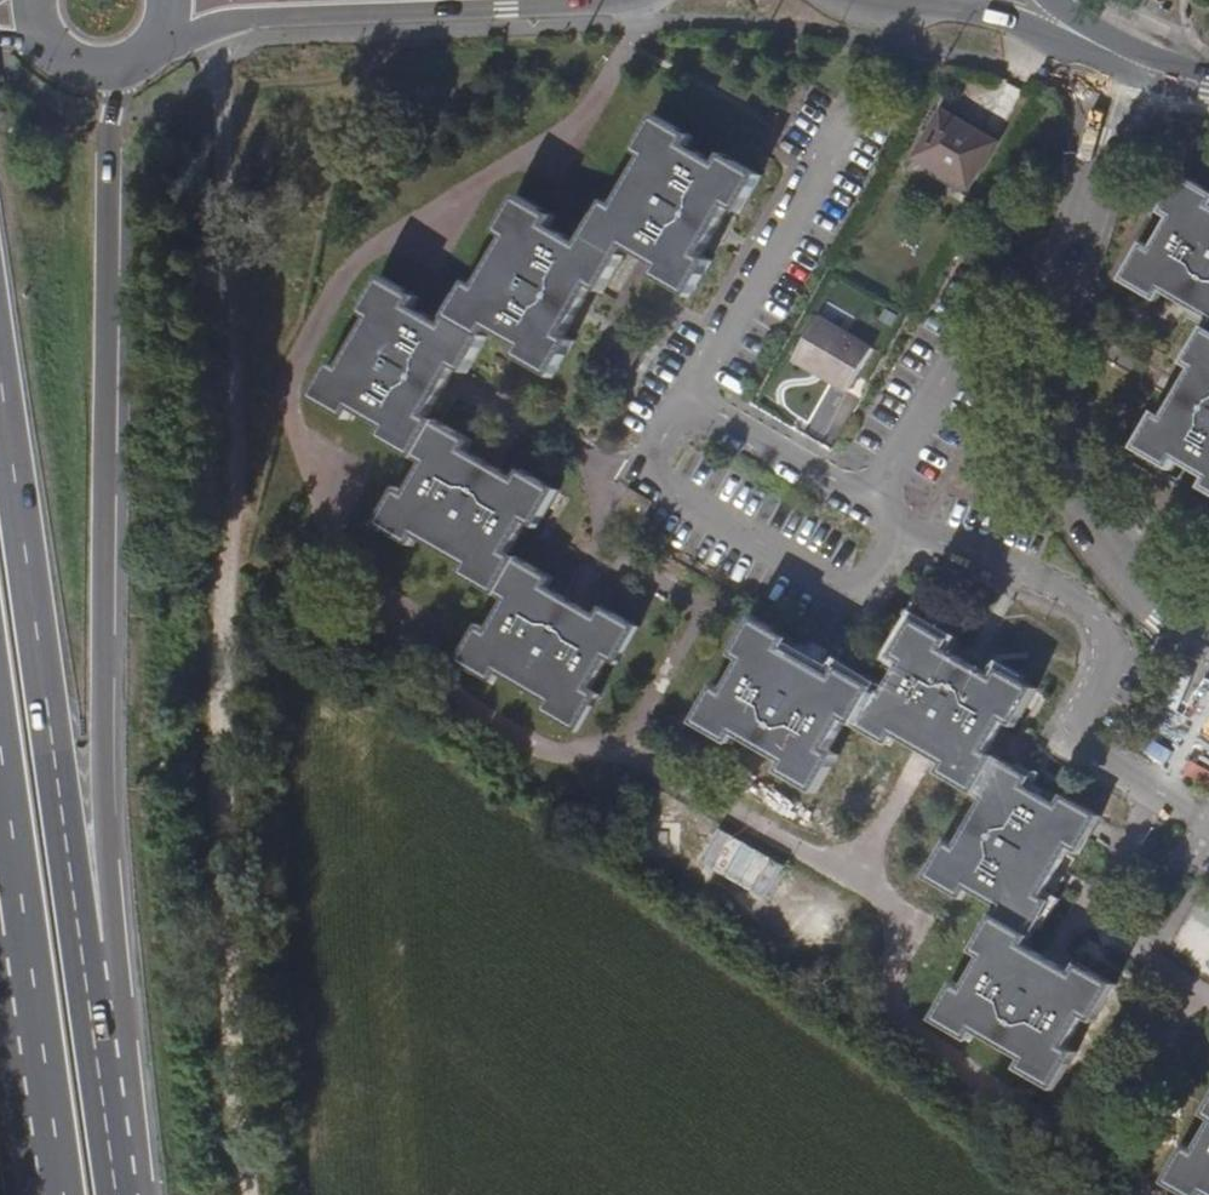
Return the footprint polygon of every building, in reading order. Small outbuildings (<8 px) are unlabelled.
[(908,161),(961,192),(989,144),(934,113),(908,161)] [(306,404),(343,425),(349,414),(380,433),(375,442),(410,463),(420,468),(401,499),(392,494),(370,531),(392,544),(399,534),(413,542),(461,570),(477,579),(471,588),(491,600),(500,606),(483,635),(474,631),(452,666),(474,679),(480,669),(493,678),(541,705),(556,714),(551,723),(572,736),(593,700),(584,694),(602,662),(613,668),(633,633),(611,620),(605,630),(590,621),(573,611),(561,603),(543,593),(529,585),(534,576),(513,563),(503,557),(521,526),(531,532),(552,496),(532,483),(526,493),(511,484),(495,475),(482,467),(463,456),(448,448),(454,439),(432,426),(422,420),(438,392),(450,373),(458,358),(468,364),(481,342),(487,333),(518,350),(513,360),(550,381),(561,360),(550,355),(560,340),(570,321),(578,309),(588,292),(596,278),(606,284),(619,262),(624,252),(654,269),(648,279),(686,301),(698,280),(688,274),(696,259),(707,241),(715,227),(724,211),(732,196),(743,202),(755,180),(717,159),(712,168),(682,151),(688,142),(650,121),(638,143),(647,148),(640,162),(611,211),(603,225),(594,220),(582,241),(576,250),(545,233),(551,223),(514,203),(501,223),(510,228),(501,243),(473,291),(464,305),(456,301),(445,321),(439,331),(408,314),(414,304),(376,283),(365,304),(374,309),(365,325),(337,373),(327,389),(318,383),(306,404)] [(647,148),(638,143),(630,157),(640,162),(647,148)] [(1162,290),(1180,300),(1193,307),(1208,316),(1208,203),(1195,196),(1200,186),(1179,174),(1158,210),(1168,216),(1151,247),(1141,242),(1120,278),(1142,291),(1147,281),(1162,290)] [(1208,203),(1208,191),(1200,186),(1195,196),(1208,203)] [(735,217),(743,202),(732,196),(724,211),(735,217)] [(602,206),(594,220),(603,225),(611,211),(602,206)] [(510,228),(501,223),(492,238),(501,243),(510,228)] [(688,274),(698,280),(707,265),(696,259),(688,274)] [(598,298),(606,284),(596,278),(588,292),(598,298)] [(1147,281),(1142,291),(1156,300),(1162,290),(1147,281)] [(464,287),(456,301),(464,305),(473,291),(464,287)] [(374,309),(365,304),(355,320),(365,325),(374,309)] [(1204,326),(1192,346),(1202,352),(1194,367),(1184,384),(1177,396),(1166,415),(1159,430),(1149,424),(1136,446),(1175,468),(1181,458),(1208,474),(1208,317),(1204,326)] [(793,361),(847,391),(871,348),(817,319),(793,361)] [(550,355),(561,360),(570,346),(560,340),(550,355)] [(1202,352),(1192,346),(1184,362),(1194,367),(1202,352)] [(460,378),(468,364),(458,358),(450,373),(460,378)] [(318,383),(327,389),(337,373),(335,372),(327,367),(318,383)] [(1157,410),(1149,424),(1159,430),(1166,415),(1157,410)] [(468,447),(454,439),(448,448),(463,456),(468,447)] [(526,493),(532,483),(517,474),(511,484),(526,493)] [(399,534),(392,544),(407,552),(413,542),(399,534)] [(455,580),(471,588),(477,579),(461,570),(455,580)] [(917,593),(943,602),(951,579),(926,570),(917,593)] [(529,585),(543,593),(548,583),(534,576),(529,585)] [(605,630),(611,620),(596,611),(590,621),(605,630)] [(929,1021),(952,1034),(957,1024),(972,1033),(1018,1061),(1034,1070),(1027,1080),(1048,1092),(1070,1057),(1059,1050),(1078,1019),(1088,1025),(1111,990),(1090,977),(1084,986),(1068,976),(1049,964),(1036,957),(1021,948),(1026,940),(1040,918),(1029,911),(1039,896),(1049,879),(1057,866),(1067,850),(1076,836),(1086,841),(1099,819),(1061,797),(1055,808),(1025,789),(1010,781),(1016,771),(994,759),(984,752),(1002,723),(1012,729),(1033,693),(1013,681),(1007,690),(991,681),(975,672),(962,664),(944,653),(928,644),(934,634),(912,621),(891,659),(900,664),(881,697),(871,691),(850,678),(843,689),(828,680),(810,669),(798,661),(782,652),(766,643),(771,633),(752,621),(730,658),(740,664),(723,694),(712,688),(690,725),(711,737),(717,726),(732,735),(781,764),(795,772),(789,782),(811,796),(833,759),(822,752),(841,721),(852,727),(873,739),(879,729),(894,738),(923,754),(942,765),(957,774),(951,783),(972,796),(981,801),(954,847),(945,863),(936,857),(923,878),(960,900),(966,890),(996,908),(990,918),(979,938),(989,944),(980,959),(961,991),(950,985),(929,1021)] [(788,642),(771,633),(766,643),(782,652),(788,642)] [(950,643),(934,634),(928,644),(944,653),(950,643)] [(480,669),(474,679),(487,687),(493,678),(480,669)] [(843,689),(850,678),(835,669),(828,680),(843,689)] [(997,671),(991,681),(1007,690),(1013,681),(997,671)] [(1178,673),(1167,695),(1189,708),(1201,685),(1178,673)] [(536,714),(551,723),(556,714),(541,705),(536,714)] [(717,726),(711,737),(726,746),(732,735),(717,726)] [(879,729),(873,739),(888,748),(894,738),(879,729)] [(775,774),(789,782),(795,772),(781,764),(775,774)] [(937,775),(951,783),(957,774),(942,765),(937,775)] [(1030,779),(1016,771),(1010,781),(1025,789),(1030,779)] [(1077,856),(1086,841),(1076,836),(1067,850),(1077,856)] [(944,842),(936,857),(945,863),(954,847),(944,842)] [(1029,911),(1040,918),(1049,903),(1039,896),(1029,911)] [(989,944),(979,938),(969,953),(980,959),(989,944)] [(1084,986),(1090,977),(1075,967),(1068,976),(1084,986)] [(957,1024),(952,1034),(966,1043),(972,1033),(957,1024)] [(1012,1070),(1027,1080),(1034,1070),(1018,1061),(1012,1070)] [(1194,1120),(1203,1125),(1185,1156),(1176,1151),(1154,1187),(1167,1194),(1179,1194),(1182,1190),(1191,1194),(1208,1194),(1208,1096),(1194,1120)]
